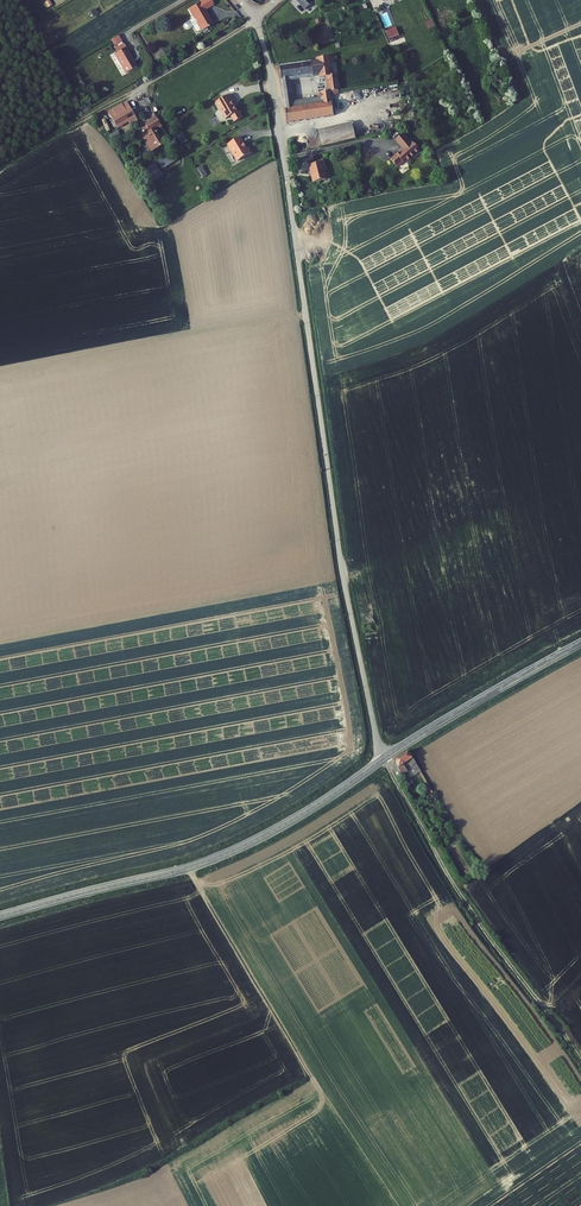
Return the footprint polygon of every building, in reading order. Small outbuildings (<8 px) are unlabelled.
[(192,4),(196,12),(194,13),(195,15),(189,18),(188,19),(188,20),(188,22),(188,23),(189,24),(190,24),(192,24),(193,24),(196,22),(200,27),(201,28),(216,19),(208,5),(216,0),(198,0),(192,4)] [(386,31),(389,39),(399,35),(396,27),(386,31)] [(121,48),(118,49),(129,68),(140,62),(135,53),(127,39),(118,44),(121,48)] [(335,73),(332,56),(318,59),(318,61),(281,68),(286,94),(294,93),(291,80),(320,74),(320,77),(329,75),(332,90),(323,91),(324,96),(325,103),(296,108),(295,102),(294,98),(287,99),(291,123),(337,114),(333,89),(341,88),(338,73),(335,73)] [(224,93),(211,101),(221,117),(226,114),(229,120),(238,116),(234,109),(232,110),(227,101),(228,100),(224,93)] [(324,96),(295,102),(296,108),(325,103),(324,96)] [(108,116),(113,124),(131,114),(126,106),(108,116)] [(167,144),(159,130),(164,127),(159,117),(147,124),(149,127),(144,129),(146,134),(144,135),(145,136),(154,132),(162,147),(167,144)] [(314,140),(294,144),(295,153),(326,147),(326,146),(360,137),(355,120),(322,129),(324,136),(314,138),(314,140)] [(153,152),(162,147),(154,132),(145,136),(153,152)] [(239,133),(226,141),(228,143),(227,144),(230,149),(231,148),(236,157),(250,149),(246,143),(244,144),(242,141),(243,140),(239,133)] [(406,148),(394,159),(400,166),(406,161),(410,161),(424,149),(415,139),(412,141),(405,133),(398,139),(406,148)] [(158,162),(163,169),(176,160),(172,153),(158,162)] [(161,170),(155,159),(145,164),(152,176),(161,170)] [(327,162),(313,165),(315,170),(314,171),(316,183),(329,180),(327,171),(329,170),(327,162)] [(203,177),(208,174),(203,165),(198,167),(203,177)] [(404,750),(389,758),(394,767),(392,769),(396,775),(403,771),(397,762),(402,759),(407,769),(413,765),(404,750)]
